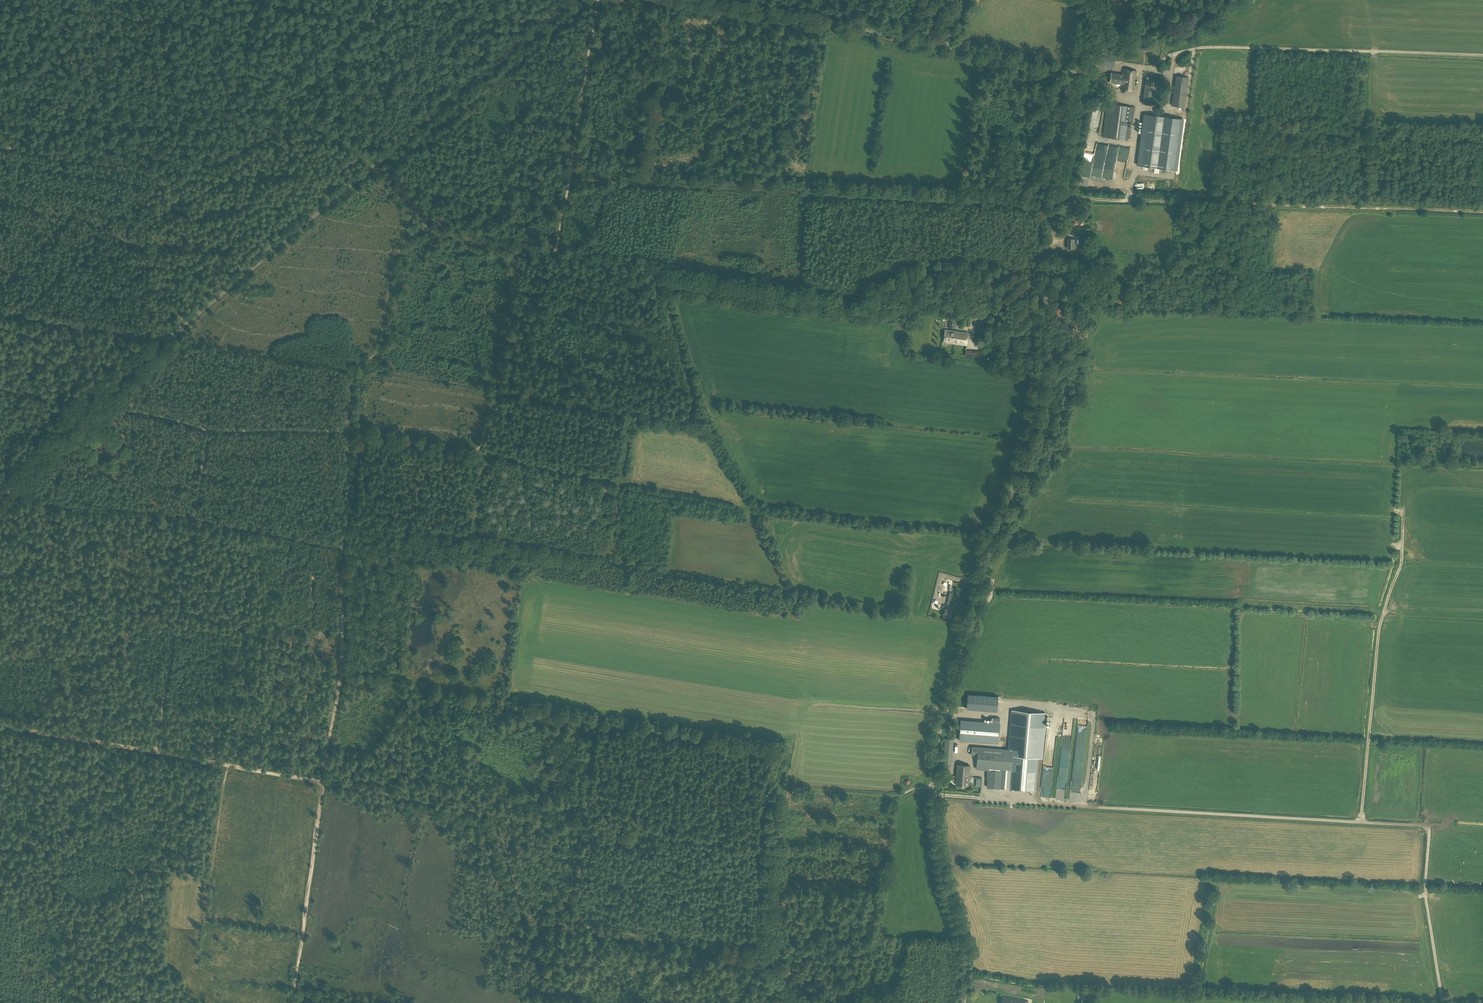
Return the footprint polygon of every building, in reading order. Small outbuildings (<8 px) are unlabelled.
[(1115,56),(1099,54),(1098,65),(1114,67),(1115,56)] [(1110,78),(1110,83),(1121,84),(1120,89),(1135,90),(1137,71),(1123,69),(1122,74),(1111,73),(1110,78)] [(897,91),(900,92),(903,92),(906,92),(908,80),(908,79),(905,79),(902,78),(899,78),(898,78),(899,78),(897,91)] [(1158,80),(1145,79),(1142,104),(1155,105),(1158,80)] [(1107,103),(1103,137),(1128,140),(1130,123),(1135,123),(1137,108),(1107,103)] [(1182,119),(1144,114),(1136,165),(1175,170),(1182,119)] [(1077,244),(1079,244),(1079,239),(1076,239),(1068,239),(1068,248),(1076,249),(1076,244),(1077,244)] [(945,329),(944,342),(967,345),(968,333),(945,329)] [(951,618),(954,607),(946,605),(943,616),(951,618)] [(998,697),(998,696),(968,694),(967,709),(986,710),(997,711),(998,697)] [(1042,758),(1045,714),(1013,711),(1010,749),(973,746),(972,754),(977,754),(976,767),(988,768),(987,787),(1036,791),(1038,758),(1042,758)] [(999,743),(1000,723),(961,720),(959,740),(999,743)] [(943,763),(952,763),(954,739),(945,738),(943,763)] [(957,764),(956,785),(969,786),(970,765),(957,764)]
